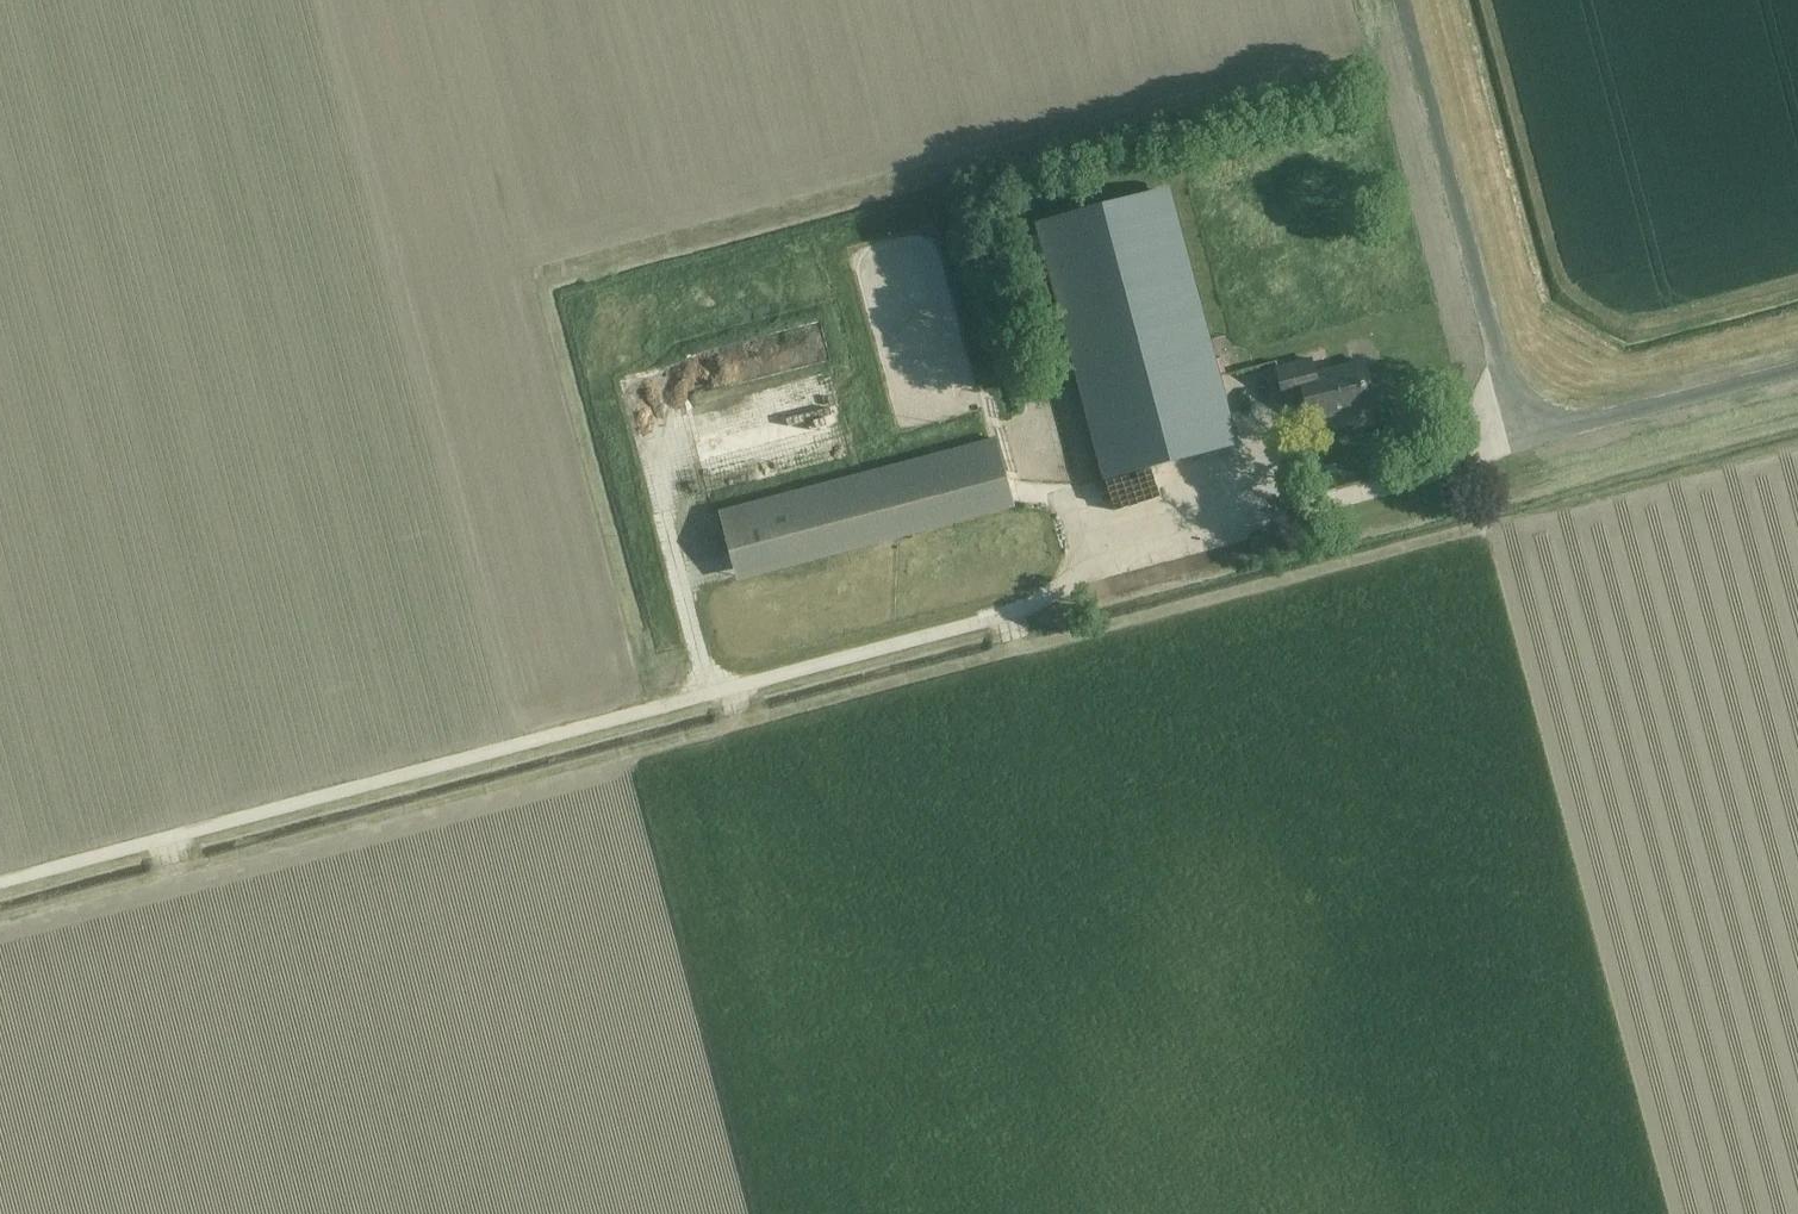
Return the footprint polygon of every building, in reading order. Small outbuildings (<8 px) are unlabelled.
[(1108,477),(1235,444),(1168,192),(1041,226),(1108,477)] [(1316,373),(1312,358),(1278,367),(1287,400),(1307,395),(1314,423),(1342,415),(1340,411),(1366,404),(1367,409),(1374,407),(1362,361),(1316,373)] [(998,437),(720,510),(737,575),(1016,501),(998,437)]
